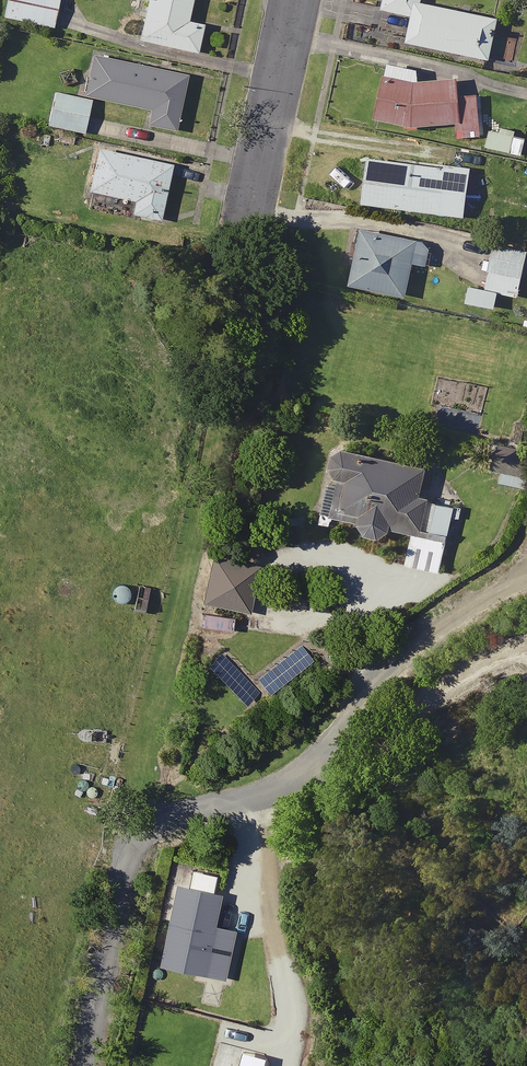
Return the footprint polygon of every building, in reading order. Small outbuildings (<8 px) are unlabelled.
[(0,16),(50,25),(55,0),(3,0),(0,16)] [(134,39),(193,52),(199,23),(183,20),(188,0),(143,0),(134,39)] [(377,9),(408,15),(402,41),(485,59),(494,18),(417,1),(418,0),(379,0),(377,9)] [(184,73),(89,52),(80,94),(147,109),(143,123),(171,130),(184,73)] [(382,62),(375,118),(410,127),(453,122),(453,137),(475,136),(473,97),(454,98),(453,80),(414,82),(413,68),(382,62)] [(87,99),(49,91),(43,124),(80,132),(87,99)] [(507,150),(510,130),(485,127),(482,147),(507,150)] [(169,162),(94,145),(84,189),(131,200),(128,213),(156,219),(169,162)] [(466,170),(363,156),(357,202),(460,216),(466,170)] [(426,243),(356,229),(345,284),(402,296),(409,263),(422,265),(426,243)] [(522,250),(489,244),(482,287),(463,284),(461,302),(490,306),(493,292),(515,296),(522,250)] [(495,445),(491,465),(525,472),(526,461),(526,452),(495,445)] [(421,467),(333,448),(327,475),(339,477),(332,509),(356,515),(353,532),(386,539),(389,523),(408,527),(400,565),(436,572),(450,505),(414,497),(421,467)] [(524,476),(496,471),(494,483),(522,487),(524,476)] [(253,566),(208,558),(200,606),(246,613),(253,566)] [(141,611),(145,590),(128,586),(124,608),(141,611)] [(311,665),(298,647),(256,679),(269,696),(311,665)] [(255,694),(213,654),(202,665),(244,706),(255,694)]
